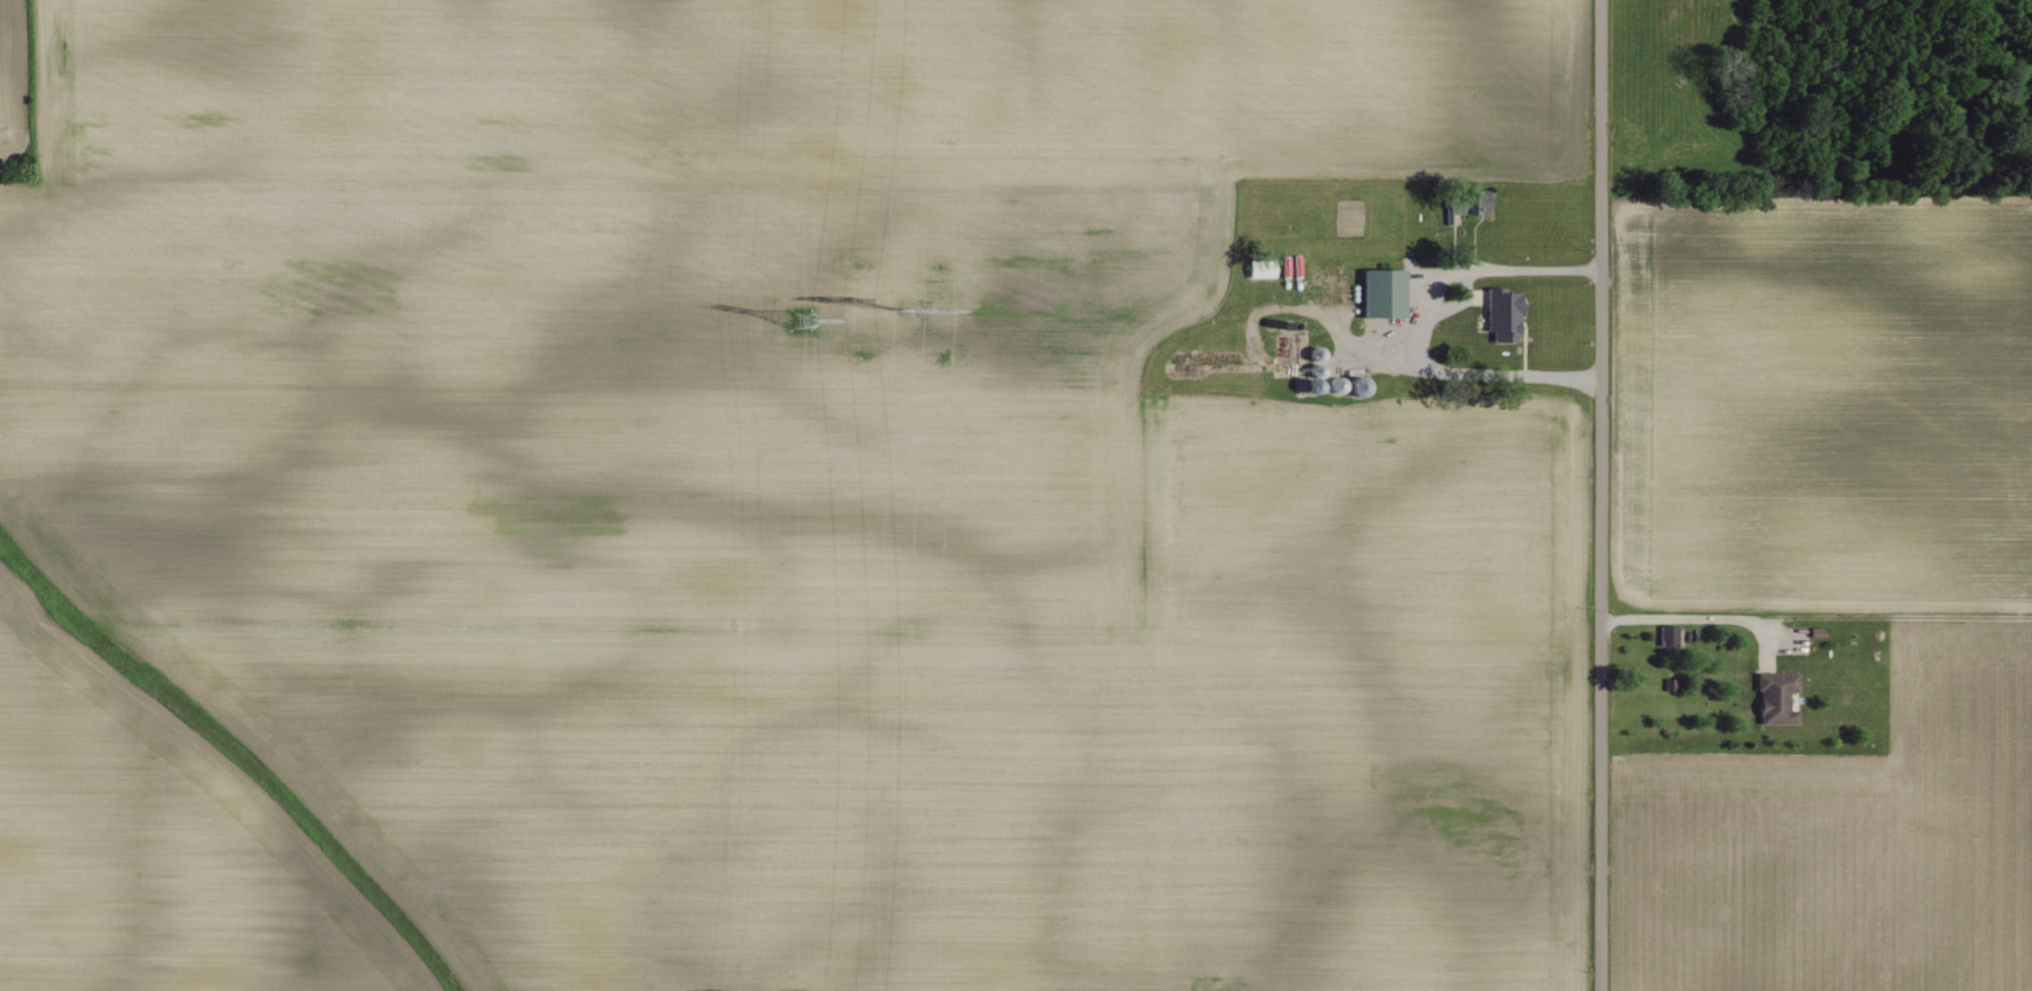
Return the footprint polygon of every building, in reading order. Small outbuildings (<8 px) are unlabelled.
[(1462,204),(1447,203),(1446,214),(1486,216),(1487,191),(1463,190),(1462,204)] [(1273,278),(1272,261),(1245,262),(1246,279),(1273,278)] [(1359,271),(1361,318),(1402,317),(1400,269),(1359,271)] [(1485,333),(1491,333),(1491,342),(1516,342),(1516,293),(1503,293),(1503,288),(1485,288),(1485,333)] [(1796,674),(1757,673),(1757,724),(1794,724),(1794,711),(1788,711),(1788,693),(1796,693),(1796,674)]
